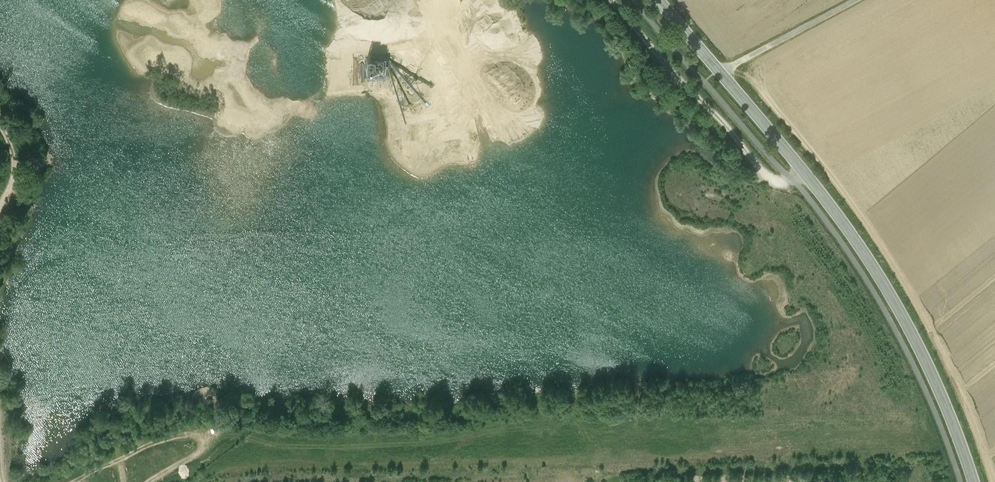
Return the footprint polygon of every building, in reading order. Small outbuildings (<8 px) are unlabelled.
[(357,58),(357,73),(383,74),(384,58),(357,58)]
